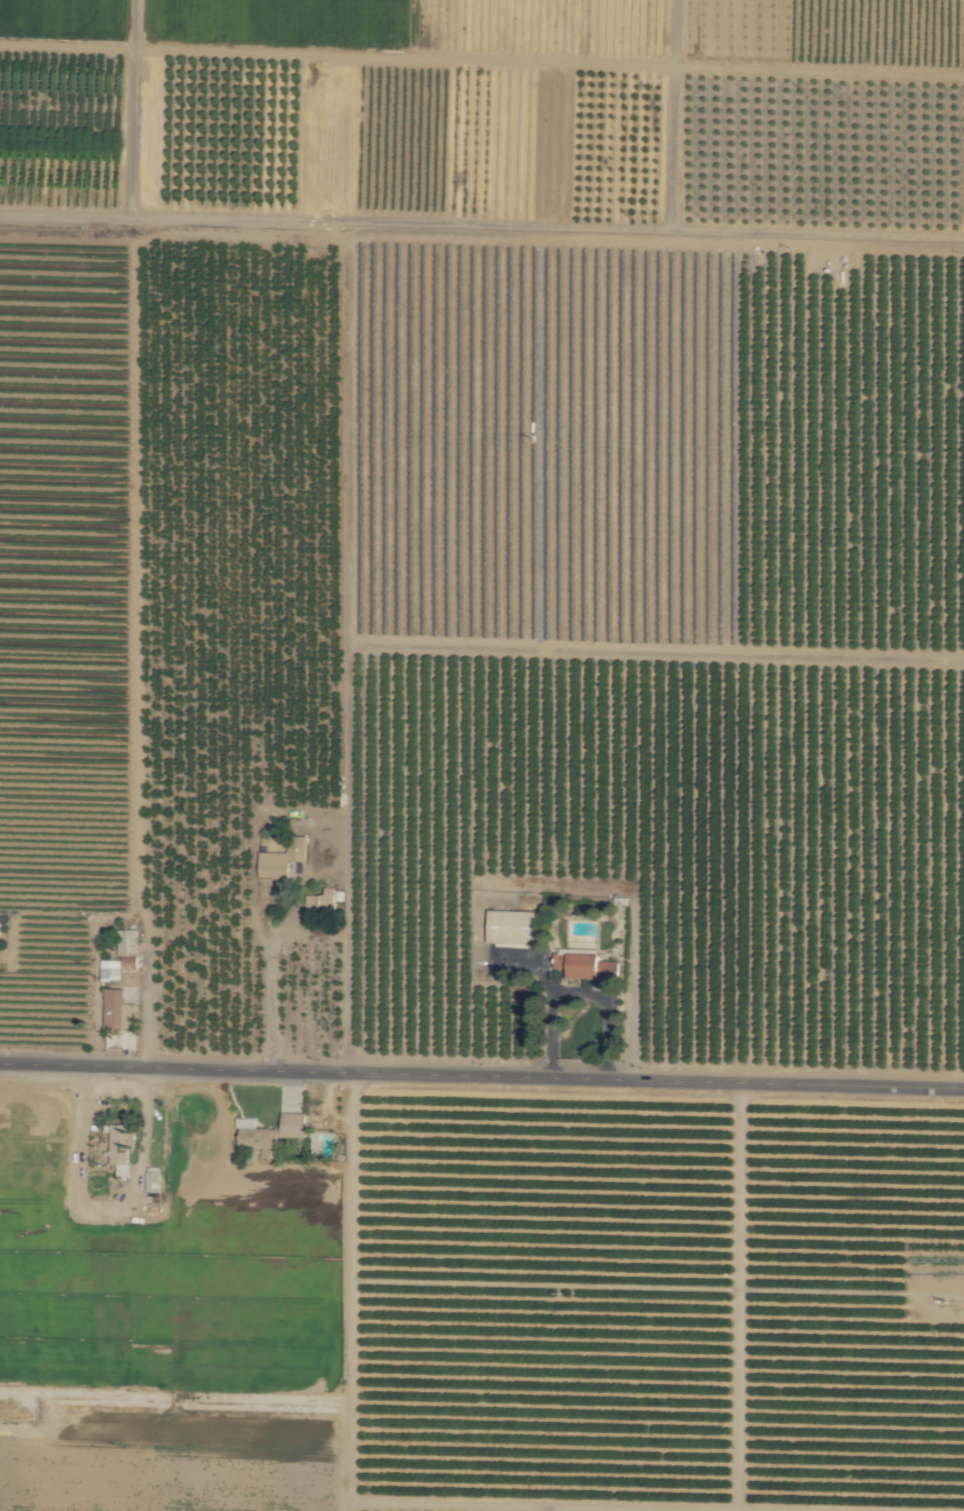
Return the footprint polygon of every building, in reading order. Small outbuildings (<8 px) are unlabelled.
[(260,852),(259,877),(289,879),(290,860),(305,860),(306,836),(288,835),(288,853),(260,852)] [(335,887),(324,888),(324,895),(305,895),(306,911),(336,910),(335,887)] [(537,944),(538,911),(489,910),(488,943),(537,944)] [(118,929),(119,956),(122,956),(122,971),(138,970),(138,929),(118,929)] [(619,978),(619,961),(600,961),(601,954),(569,953),(569,949),(556,948),(555,977),(619,978)] [(101,980),(121,980),(121,968),(101,967),(101,980)] [(104,1030),(135,1031),(136,1004),(124,1003),(125,989),(106,988),(104,1030)] [(306,1137),(307,1113),(283,1113),(282,1129),(256,1129),(256,1118),(241,1118),(241,1150),(265,1151),(264,1159),(278,1159),(278,1137),(306,1137)] [(131,1124),(111,1124),(110,1164),(117,1164),(116,1176),(129,1176),(131,1124)] [(146,1172),(145,1192),(160,1192),(160,1172),(146,1172)]
